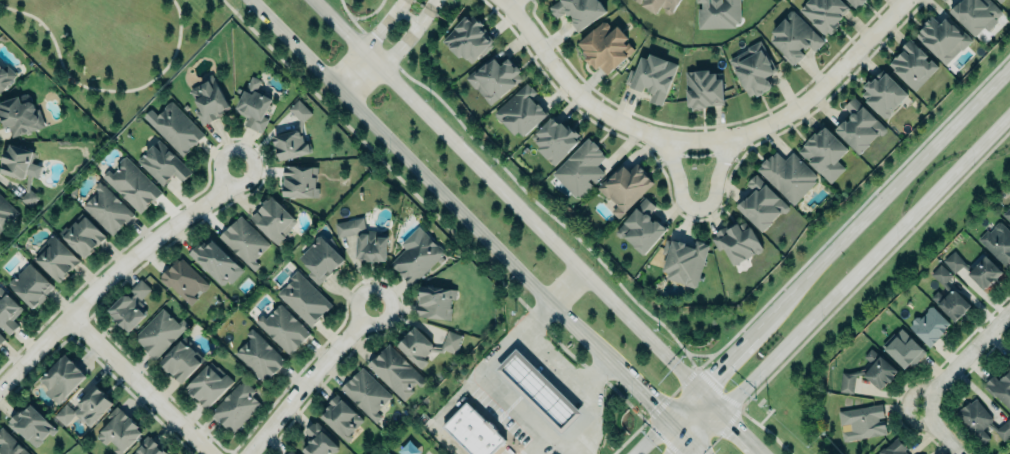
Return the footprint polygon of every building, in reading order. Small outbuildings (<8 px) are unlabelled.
[(548,7),(558,0),(598,0),(599,0),(606,11),(577,31),(569,20),(573,17),(570,13),(567,15),(564,11),(563,11),(564,12),(556,18),(554,15),(554,16),(550,10),(550,9),(548,7)] [(656,13),(659,8),(672,15),(680,0),(631,0),(656,13)] [(696,2),(696,0),(739,0),(740,20),(739,20),(736,23),(734,23),(735,27),(698,28),(697,8),(702,8),(702,2),(696,2)] [(824,34),(827,31),(831,34),(834,31),(832,30),(835,28),(830,23),(834,24),(842,16),(841,15),(849,8),(841,0),(808,0),(805,3),(806,3),(799,10),(824,34)] [(856,8),(860,4),(861,5),(866,0),(848,0),(856,8)] [(975,36),(984,27),(984,26),(994,16),(998,16),(1002,12),(990,0),(962,0),(961,1),(960,0),(958,2),(958,4),(957,3),(953,7),(952,5),(948,9),(975,36)] [(771,40),(783,53),(781,54),(791,65),(793,63),(795,63),(803,55),(803,52),(800,49),(803,46),(806,49),(809,46),(815,51),(824,41),(793,10),(790,10),(788,12),(789,18),(785,17),(771,31),(775,35),(771,40)] [(470,16),(472,14),(483,23),(481,25),(486,30),(484,32),(492,39),(490,42),(492,44),(482,55),(480,53),(471,63),(461,54),(458,57),(448,46),(442,40),(465,15),(468,18),(470,16)] [(915,35),(945,64),(960,49),(962,49),(972,40),(947,16),(940,23),(932,15),(925,22),(926,24),(915,35)] [(634,51),(625,40),(627,38),(617,26),(611,30),(603,21),(575,44),(596,69),(599,67),(606,74),(634,51)] [(938,66),(932,60),(929,62),(925,58),(928,55),(910,37),(899,48),(901,49),(888,62),(895,69),(894,70),(914,90),(938,66)] [(729,59),(747,49),(747,47),(760,40),(776,70),(765,77),(766,80),(767,79),(771,86),(762,91),(763,93),(756,96),(754,93),(748,96),(729,59)] [(629,86),(642,91),(644,86),(648,87),(647,91),(652,92),(648,101),(661,105),(677,64),(649,53),(647,59),(641,56),(635,71),(630,69),(624,82),(630,84),(629,86)] [(492,55),(465,77),(474,88),(476,88),(490,105),(522,78),(517,73),(520,71),(516,65),(514,67),(511,64),(512,63),(508,58),(502,62),(503,63),(500,65),(492,55)] [(6,64),(3,67),(1,67),(1,65),(0,64),(0,91),(16,74),(6,64)] [(866,89),(861,94),(867,99),(866,100),(884,119),(885,117),(888,117),(890,114),(890,112),(908,94),(883,68),(877,74),(880,78),(878,80),(876,77),(871,82),(869,80),(863,86),(866,89)] [(687,106),(691,106),(692,110),(701,109),(700,107),(705,107),(705,105),(724,104),(722,78),(716,79),(715,72),(709,73),(708,69),(684,71),(687,106)] [(201,125),(230,110),(213,76),(188,89),(199,110),(195,113),(201,125)] [(271,98),(256,92),(260,80),(249,76),(235,112),(247,117),(244,126),(262,133),(268,118),(264,117),(271,98)] [(526,82),(494,111),(494,115),(500,121),(502,121),(514,134),(518,130),(523,135),(546,114),(542,109),(543,108),(538,103),(535,105),(536,104),(529,96),(524,100),(525,97),(529,94),(533,95),(536,92),(531,86),(530,87),(526,82)] [(0,101),(0,120),(2,127),(8,125),(12,137),(44,126),(38,108),(35,109),(35,108),(33,103),(31,101),(29,95),(26,93),(0,101)] [(835,130),(859,155),(885,129),(854,97),(844,107),(851,114),(835,130)] [(143,116),(150,109),(157,115),(164,109),(163,108),(166,103),(171,101),(204,134),(191,147),(190,146),(187,148),(189,149),(182,156),(143,116)] [(530,137),(550,117),(552,119),(553,118),(559,124),(561,122),(565,126),(567,123),(571,127),(572,126),(580,134),(575,138),(578,141),(553,166),(536,149),(539,146),(530,137)] [(848,150),(823,125),(797,152),(830,183),(845,169),(837,161),(848,150)] [(272,135),(297,129),(297,130),(299,130),(300,134),(301,134),(304,144),(308,143),(310,152),(302,154),(302,155),(292,157),(292,156),(280,160),(277,151),(276,151),(272,135)] [(588,137),(592,141),(593,141),(598,147),(602,151),(601,153),(605,157),(597,165),(604,173),(595,183),(590,178),(588,180),(592,185),(580,197),(577,194),(574,196),(551,173),(588,137)] [(158,139),(192,172),(182,182),(173,173),(162,185),(136,161),(138,159),(138,158),(142,154),(144,154),(158,139)] [(9,143),(34,152),(31,162),(35,163),(30,176),(29,188),(39,196),(30,207),(19,199),(25,191),(25,190),(27,174),(25,173),(24,177),(21,179),(19,178),(0,172),(2,164),(0,163),(4,149),(7,149),(9,143)] [(757,169),(793,205),(816,182),(813,179),(816,176),(792,153),(785,160),(776,151),(772,155),(771,154),(767,159),(766,158),(760,164),(761,165),(757,169)] [(125,155),(162,192),(152,202),(151,200),(146,205),(147,206),(140,213),(102,176),(108,170),(112,174),(118,168),(115,165),(125,155)] [(621,162),(596,187),(607,198),(609,197),(616,205),(611,211),(618,218),(653,182),(648,178),(649,177),(644,173),(645,171),(637,163),(629,170),(621,162)] [(317,167),(283,165),(282,197),(316,198),(317,167)] [(736,206),(762,231),(781,212),(785,212),(788,209),(788,206),(756,174),(754,176),(753,175),(747,181),(748,182),(746,184),(753,191),(748,197),(747,197),(744,199),(736,206)] [(98,180),(92,187),(96,190),(81,206),(86,211),(87,210),(111,234),(119,227),(118,226),(124,220),(125,221),(132,214),(98,180)] [(18,212),(0,231),(0,195),(18,212)] [(266,198),(267,199),(270,195),(296,221),(290,227),(291,228),(283,235),(284,236),(277,244),(249,217),(258,208),(259,208),(262,205),(260,204),(266,198)] [(657,207),(650,216),(650,219),(653,222),(655,219),(665,229),(643,255),(623,237),(619,237),(615,234),(615,231),(617,229),(645,197),(657,207)] [(1008,205),(1009,203),(1009,223),(1001,214),(1009,206),(1008,205)] [(57,232),(65,225),(67,227),(74,221),(73,220),(81,212),(106,236),(97,246),(96,244),(93,248),(94,249),(89,255),(87,254),(84,258),(78,252),(77,252),(57,232)] [(240,214),(269,243),(254,260),(258,265),(253,270),(218,236),(240,214)] [(710,237),(718,251),(723,248),(732,266),(762,250),(745,218),(710,237)] [(1000,222),(1009,232),(1009,263),(1006,267),(977,239),(986,230),(988,232),(993,227),(993,225),(997,222),(1000,222)] [(362,232),(366,231),(370,230),(379,230),(379,232),(384,232),(387,236),(385,261),(379,260),(379,261),(365,261),(365,260),(358,259),(358,258),(356,258),(357,237),(362,232)] [(389,263),(423,231),(436,244),(441,247),(444,252),(410,285),(396,270),(389,263)] [(52,233),(44,241),(45,242),(38,250),(32,256),(58,282),(62,278),(63,279),(69,273),(67,272),(78,260),(52,233)] [(298,258),(311,270),(307,275),(319,286),(344,258),(319,235),(298,258)] [(188,253),(197,244),(200,246),(209,237),(241,268),(241,271),(230,281),(227,279),(223,283),(220,284),(188,253)] [(662,271),(668,273),(667,280),(697,287),(707,243),(695,241),(694,246),(664,239),(661,254),(665,255),(662,271)] [(953,273),(962,266),(970,271),(968,274),(983,289),(986,286),(987,287),(992,282),(993,283),(997,278),(996,278),(1002,272),(985,255),(971,269),(964,262),(954,251),(943,260),(953,273)] [(181,257),(208,284),(207,285),(207,287),(204,290),(202,290),(201,291),(198,289),(193,294),(196,298),(190,305),(169,285),(168,287),(158,278),(160,276),(159,275),(177,259),(178,260),(181,257)] [(54,286),(29,262),(14,277),(13,277),(9,281),(9,283),(7,285),(32,309),(37,304),(39,306),(48,296),(46,294),(54,286)] [(970,305),(954,321),(930,297),(937,290),(946,299),(945,296),(949,292),(930,274),(940,264),(951,274),(944,282),(951,289),(955,290),(970,305)] [(311,328),(324,314),(323,313),(324,312),(326,313),(333,305),(296,269),(288,277),(290,279),(285,285),(280,287),(279,289),(277,291),(276,294),(311,328)] [(121,295),(128,295),(130,297),(135,292),(131,288),(140,279),(151,289),(141,300),(136,295),(135,297),(143,304),(141,306),(146,310),(146,313),(129,331),(124,327),(123,327),(114,319),(115,318),(111,313),(108,310),(121,295)] [(9,334),(0,325),(0,286),(6,293),(22,309),(13,319),(19,325),(9,334)] [(450,319),(451,299),(455,299),(456,288),(418,287),(417,318),(450,319)] [(254,321),(289,355),(310,333),(280,303),(265,317),(261,314),(254,321)] [(912,323),(908,326),(930,347),(940,337),(939,336),(941,334),(942,334),(946,330),(945,328),(950,323),(933,306),(929,306),(927,308),(927,311),(921,317),(915,316),(912,320),(912,323)] [(162,307),(133,338),(155,359),(184,328),(162,307)] [(397,345),(406,354),(406,355),(413,362),(414,361),(421,368),(427,361),(421,355),(426,356),(431,350),(442,352),(443,349),(456,354),(462,336),(447,329),(440,346),(440,347),(432,347),(432,343),(414,326),(407,333),(407,335),(403,340),(397,345)] [(249,337),(246,334),(251,328),(285,361),(264,382),(235,353),(249,337)] [(881,345),(893,332),(894,334),(901,328),(923,349),(925,351),(911,366),(908,364),(903,368),(884,349),(881,345)] [(160,361),(166,356),(164,355),(180,339),(186,345),(188,343),(197,352),(194,355),(201,362),(181,382),(169,371),(168,371),(163,367),(165,365),(160,361)] [(366,364),(403,401),(413,391),(410,388),(415,383),(420,386),(426,380),(388,343),(384,347),(385,349),(380,354),(373,360),(371,360),(369,362),(369,361),(366,364)] [(839,391),(841,371),(847,373),(868,367),(872,363),(863,357),(870,348),(897,371),(895,372),(894,374),(892,376),(891,380),(889,383),(887,381),(886,383),(883,386),(882,386),(880,389),(863,375),(864,373),(855,375),(852,393),(839,391)] [(561,433),(581,413),(515,349),(495,369),(561,433)] [(39,379),(64,354),(86,376),(58,404),(51,397),(50,398),(44,392),(48,388),(39,379)] [(225,372),(221,377),(208,364),(186,387),(190,391),(189,392),(194,397),(195,396),(198,399),(197,400),(207,409),(234,381),(225,372)] [(340,387),(344,384),(348,378),(363,367),(390,396),(376,412),(380,416),(375,422),(340,387)] [(984,385),(982,387),(993,397),(994,395),(1009,410),(1009,371),(1009,370),(1006,373),(1005,373),(998,380),(992,374),(983,384),(984,385)] [(244,380),(240,384),(239,382),(209,413),(218,421),(219,420),(221,422),(220,423),(231,434),(260,404),(251,395),(255,391),(244,380)] [(54,415),(64,425),(74,414),(82,421),(83,420),(89,426),(112,403),(103,394),(105,393),(95,384),(78,402),(78,405),(78,406),(73,410),(65,403),(54,415)] [(345,441),(364,421),(337,396),(318,416),(345,441)] [(1009,418),(1009,419),(1009,434),(1002,441),(994,430),(986,425),(982,429),(989,438),(981,444),(955,414),(960,409),(960,408),(968,402),(969,403),(975,398),(991,418),(991,421),(990,422),(997,428),(1009,418)] [(35,446),(35,445),(37,445),(41,441),(41,440),(48,433),(51,435),(57,429),(52,425),(47,420),(29,401),(22,408),(21,407),(8,420),(10,422),(8,423),(16,431),(18,429),(35,446)] [(506,440),(466,401),(441,427),(469,453),(492,453),(506,440)] [(837,411),(880,404),(886,435),(842,442),(837,411)] [(122,451),(119,453),(117,453),(113,450),(116,445),(110,440),(105,444),(96,435),(110,420),(106,416),(116,406),(138,426),(137,428),(141,432),(136,438),(137,438),(123,452),(122,451)] [(331,453),(335,452),(337,450),(336,449),(338,447),(323,431),(325,430),(316,421),(314,423),(313,422),(309,427),(304,431),(309,436),(305,440),(307,442),(306,444),(307,445),(302,450),(306,453),(330,453),(331,453)] [(1,428),(30,453),(0,453),(0,446),(1,445),(0,444),(0,429),(1,428)] [(167,453),(166,453),(131,453),(133,452),(131,451),(146,435),(149,437),(150,436),(157,444),(156,445),(161,450),(162,448),(167,453)] [(904,450),(906,448),(897,437),(884,447),(882,447),(877,451),(877,453),(876,453),(908,453),(904,450)]
